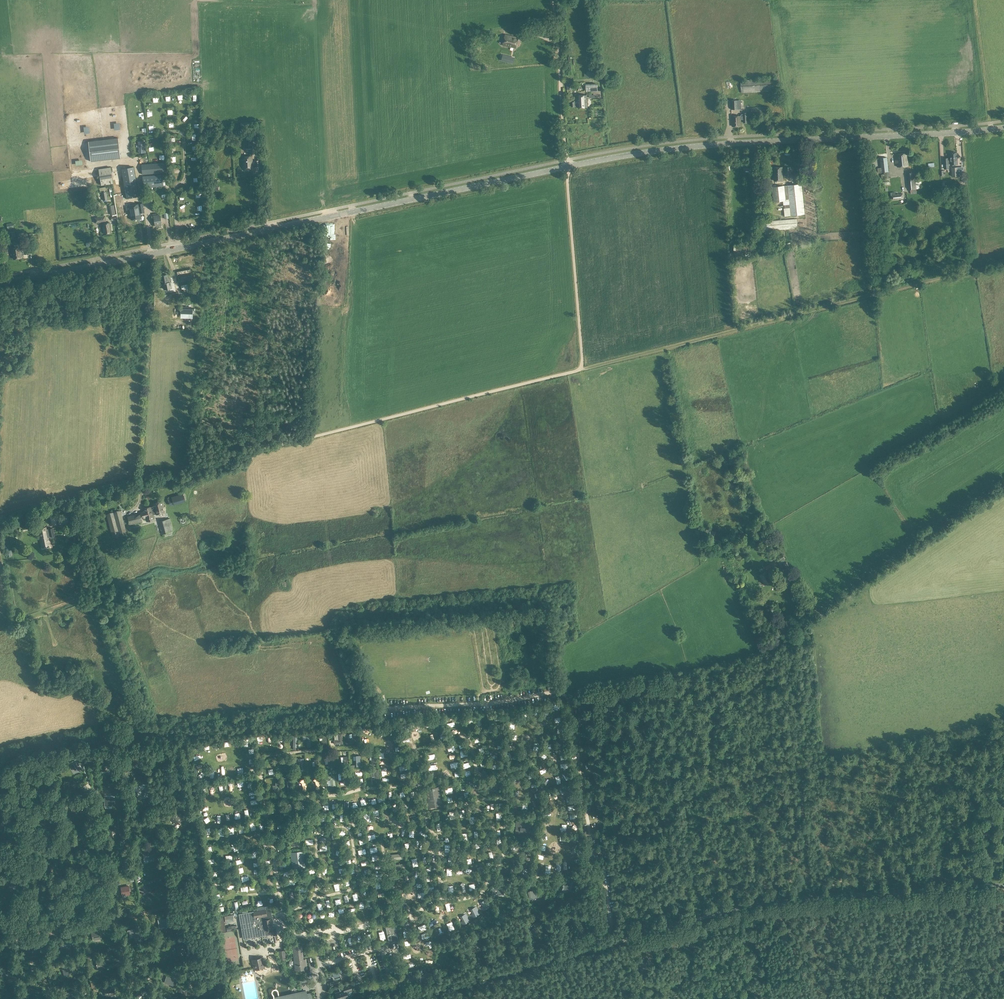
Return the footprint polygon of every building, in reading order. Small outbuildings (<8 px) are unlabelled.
[(505,35),(503,45),(517,48),(519,38),(505,35)] [(741,81),(741,93),(772,91),(771,79),(741,81)] [(597,84),(586,84),(586,92),(598,91),(597,84)] [(572,107),(578,107),(578,108),(588,107),(587,95),(577,96),(577,101),(574,101),(574,102),(572,102),(572,107)] [(751,108),(751,116),(766,115),(766,107),(751,108)] [(732,126),(741,126),(741,120),(744,119),(744,123),(748,123),(747,113),(743,113),(743,116),(732,116),(732,126)] [(91,162),(121,158),(118,138),(89,142),(91,162)] [(146,144),(138,145),(139,154),(146,153),(146,144)] [(957,161),(957,153),(954,153),(954,152),(951,152),(951,153),(950,153),(951,159),(948,159),(948,158),(944,159),(945,169),(949,169),(949,164),(951,164),(951,165),(956,165),(955,161),(957,161)] [(907,153),(897,154),(898,167),(908,166),(907,153)] [(252,156),(243,157),(243,169),(253,168),(252,156)] [(887,158),(880,159),(882,172),(889,172),(887,158)] [(167,173),(166,162),(142,164),(142,175),(167,173)] [(101,185),(113,183),(111,167),(99,169),(101,185)] [(134,167),(121,169),(126,199),(139,197),(134,167)] [(786,170),(783,170),(783,167),(774,168),(774,181),(783,181),(783,173),(785,173),(785,177),(788,176),(788,175),(791,175),(791,167),(786,167),(786,170)] [(915,172),(908,173),(909,190),(917,189),(915,172)] [(164,187),(163,175),(143,176),(143,189),(164,187)] [(801,184),(788,186),(791,215),(804,214),(801,184)] [(784,186),(772,187),(774,202),(786,200),(784,186)] [(128,206),(131,220),(140,218),(140,213),(144,212),(142,204),(128,206)] [(159,215),(153,216),(155,226),(157,226),(157,225),(161,224),(159,215)] [(797,228),(796,220),(761,223),(762,231),(797,228)] [(110,224),(103,225),(105,234),(111,233),(110,227),(111,227),(110,224)] [(14,232),(8,233),(10,242),(16,241),(14,232)] [(734,254),(751,253),(751,243),(734,244),(734,254)] [(27,246),(23,247),(24,250),(21,251),(20,247),(11,249),(12,255),(13,255),(14,259),(22,258),(21,255),(28,254),(27,246)] [(183,494),(168,498),(170,505),(185,502),(183,494)] [(153,515),(164,512),(162,507),(161,507),(160,500),(153,502),(153,506),(152,506),(153,507),(150,507),(144,509),(145,512),(140,513),(141,518),(146,517),(147,521),(154,520),(153,515)] [(107,515),(113,537),(127,534),(121,511),(107,515)] [(141,518),(140,513),(128,516),(130,525),(142,521),(141,518)] [(174,531),(170,519),(159,522),(162,534),(174,531)] [(49,529),(49,530),(47,531),(46,527),(39,529),(42,548),(50,547),(48,537),(54,536),(53,528),(49,529)] [(716,532),(706,529),(704,536),(714,539),(716,532)] [(783,554),(777,557),(780,562),(786,559),(783,554)] [(771,573),(774,571),(773,569),(778,566),(775,561),(765,566),(768,571),(768,572),(770,570),(771,573)] [(773,581),(768,572),(768,571),(760,576),(765,585),(773,581)] [(339,740),(335,740),(334,740),(334,744),(343,744),(342,734),(338,735),(339,740)] [(351,739),(348,740),(348,743),(357,742),(356,734),(353,734),(353,737),(351,738),(351,739)] [(555,752),(560,757),(563,754),(558,749),(555,752)] [(83,766),(78,758),(70,763),(75,770),(77,769),(78,770),(82,768),(82,767),(83,766)] [(141,765),(139,758),(132,760),(133,766),(141,765)] [(108,767),(110,766),(109,762),(101,764),(102,768),(99,769),(100,773),(109,771),(108,767)] [(332,786),(335,785),(334,776),(326,777),(327,780),(328,780),(331,780),(332,785),(332,786)] [(440,787),(425,789),(427,803),(442,800),(440,787)] [(144,788),(136,790),(138,797),(146,795),(144,788)] [(112,804),(114,804),(115,798),(105,798),(104,806),(112,806),(112,804)] [(78,807),(74,808),(73,806),(71,806),(72,813),(82,811),(81,805),(78,806),(78,807)] [(42,815),(43,819),(50,818),(49,810),(44,811),(44,814),(42,815)] [(170,818),(176,825),(183,819),(177,812),(170,818)] [(534,821),(516,821),(515,837),(533,837),(534,821)] [(293,869),(306,868),(304,851),(291,853),(293,869)] [(9,889),(19,888),(17,880),(7,882),(9,889)] [(572,890),(573,881),(570,880),(569,884),(568,884),(568,886),(563,885),(562,889),(572,890)] [(149,885),(151,892),(160,889),(157,882),(149,885)] [(129,887),(121,888),(123,896),(130,894),(129,887)] [(490,908),(486,900),(481,902),(484,907),(481,909),(483,911),(490,908)] [(473,919),(480,915),(476,907),(471,909),(474,915),(471,916),(473,919)] [(240,914),(244,939),(273,934),(270,919),(272,919),(270,909),(240,914)] [(463,926),(470,922),(466,914),(461,916),(464,922),(461,923),(463,926)] [(233,915),(225,916),(226,923),(234,921),(233,915)] [(574,916),(571,916),(571,918),(565,919),(566,924),(575,923),(574,916)] [(538,921),(534,924),(536,927),(532,929),(535,933),(543,928),(538,921)] [(398,940),(394,926),(387,927),(390,942),(398,940)] [(128,931),(130,938),(139,935),(137,928),(128,931)] [(100,930),(92,932),(94,940),(102,938),(100,930)] [(503,941),(510,939),(511,939),(509,933),(505,934),(506,936),(502,937),(503,941)] [(67,941),(60,943),(61,947),(68,946),(68,947),(71,946),(69,937),(66,938),(67,940),(67,941)] [(474,952),(481,949),(478,943),(475,945),(474,944),(470,945),(474,952)] [(28,951),(26,952),(26,957),(37,955),(35,946),(33,946),(33,944),(26,945),(28,951)] [(302,946),(293,947),(296,970),(307,969),(306,959),(303,960),(302,946)] [(442,959),(448,960),(450,949),(443,948),(442,959)] [(252,960),(254,971),(265,969),(263,958),(252,960)] [(133,964),(137,968),(143,960),(141,959),(139,961),(137,959),(133,964)] [(73,966),(63,969),(65,975),(74,972),(73,966)] [(40,975),(29,977),(30,983),(41,981),(40,975)] [(176,986),(178,980),(167,976),(165,982),(176,986)] [(349,997),(347,992),(352,990),(351,989),(352,988),(351,984),(343,986),(345,990),(336,993),(338,998),(344,998),(349,997)] [(139,997),(146,990),(143,986),(135,994),(139,997)] [(69,998),(78,998),(75,991),(68,993),(69,998)]
